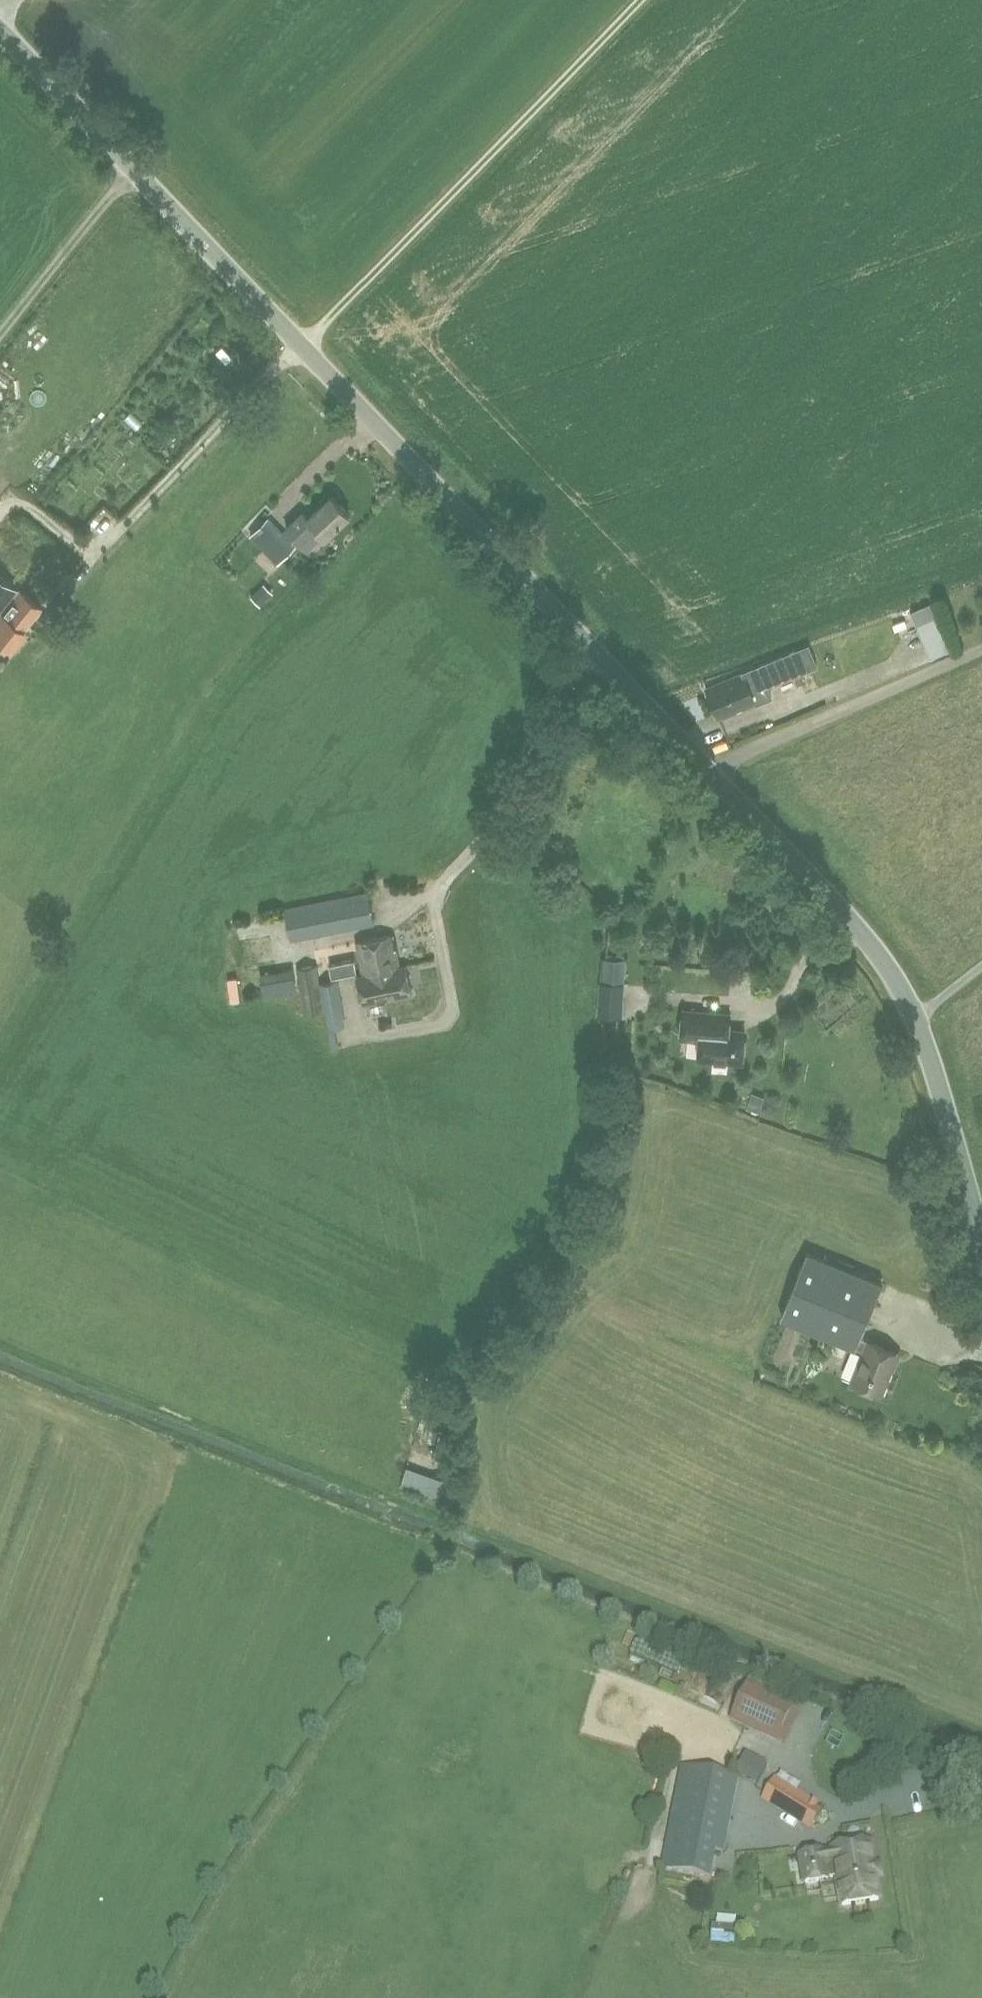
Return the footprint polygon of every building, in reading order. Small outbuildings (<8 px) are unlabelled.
[(331,494),(307,517),(302,512),(285,528),(299,543),(316,527),(325,536),(349,513),(331,494)] [(250,534),(259,544),(271,556),(277,562),(295,545),(287,536),(268,517),(250,534)] [(2,606),(16,588),(0,576),(0,604),(2,606)] [(0,613),(0,639),(11,648),(24,631),(23,630),(41,607),(19,590),(18,590),(16,588),(2,606),(4,608),(0,613)] [(706,687),(719,718),(757,703),(751,689),(810,664),(802,646),(744,671),(706,687)] [(292,940),(375,923),(368,891),(285,908),(292,940)] [(333,976),(364,970),(401,963),(395,934),(358,942),(361,956),(329,963),(333,976)] [(601,979),(600,1011),(624,1014),(626,964),(605,961),(601,979)] [(407,962),(401,963),(364,970),(364,972),(358,973),(364,1003),(413,993),(407,962)] [(325,1008),(320,981),(317,963),(297,967),(305,1011),(325,1008)] [(266,993),(297,990),(292,967),(263,972),(266,993)] [(320,981),(325,1008),(328,1027),(346,1024),(338,978),(320,981)] [(730,1030),(731,1014),(685,1010),(682,1037),(701,1039),(700,1058),(743,1061),(746,1031),(730,1030)] [(865,1350),(853,1380),(883,1392),(899,1351),(861,1336),(883,1281),(808,1252),(782,1317),(865,1350)] [(796,1701),(754,1681),(746,1698),(751,1700),(740,1722),(777,1740),(796,1701)] [(748,1752),(748,1753),(735,1774),(758,1787),(770,1763),(748,1752)] [(683,1767),(663,1870),(712,1879),(717,1851),(724,1853),(738,1777),(683,1767)] [(763,1797),(812,1827),(822,1811),(774,1781),(763,1797)] [(838,1906),(878,1900),(869,1842),(833,1848),(834,1852),(824,1854),(823,1852),(800,1855),(804,1883),(824,1880),(824,1879),(833,1877),(838,1906)]
